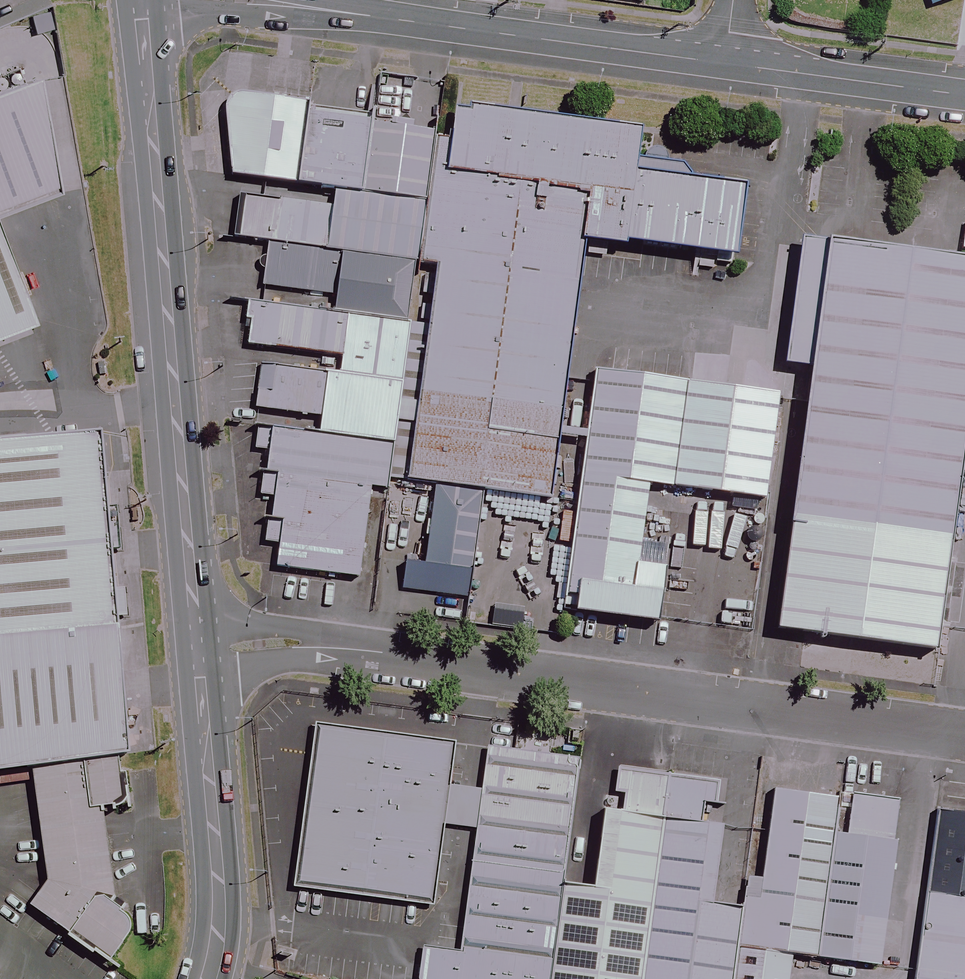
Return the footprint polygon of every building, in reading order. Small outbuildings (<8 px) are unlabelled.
[(40,203),(20,91),(0,98),(0,218),(40,203)] [(217,182),(280,190),(289,106),(221,99),(208,113),(217,182)] [(438,135),(422,134),(414,209),(407,264),(426,267),(401,489),(536,504),(565,246),(720,263),(728,190),(623,179),(628,129),(441,109),(438,135)] [(355,122),(293,115),(284,194),(317,198),(346,201),(355,122)] [(354,126),(346,201),(414,209),(422,134),(354,126)] [(252,247),(407,264),(414,209),(346,201),(317,198),(316,208),(227,198),(222,244),(252,247)] [(401,322),(407,264),(252,247),(248,287),(321,295),(319,313),(401,322)] [(964,331),(964,270),(786,250),(773,371),(806,375),(776,638),(929,655),(964,331)] [(18,333),(0,283),(0,339),(18,333)] [(394,384),(401,322),(231,303),(224,365),(394,384)] [(387,449),(394,384),(248,368),(243,415),(307,423),(305,440),(387,449)] [(765,392),(584,371),(556,618),(645,628),(651,571),(624,568),(633,491),(752,505),(765,392)] [(382,491),(387,449),(305,440),(257,434),(252,476),(262,477),(255,542),(266,543),(263,570),(351,580),(361,489),(382,491)] [(117,764),(82,442),(0,451),(0,779),(117,764)] [(467,496),(422,491),(410,593),(455,598),(467,496)] [(432,901),(454,739),(316,720),(295,883),(432,901)] [(567,760),(477,748),(449,955),(411,950),(407,978),(541,978),(567,760)] [(653,777),(594,769),(578,894),(558,894),(548,978),(626,978),(653,777)] [(95,966),(109,946),(87,771),(22,779),(36,885),(17,911),(95,966)] [(724,953),(730,915),(701,912),(718,785),(653,777),(626,978),(721,978),(724,953)] [(823,796),(761,788),(749,880),(735,878),(730,915),(724,953),(782,960),(801,963),(818,833),(823,796)] [(818,833),(801,963),(867,971),(889,801),(841,795),(835,836),(818,833)] [(929,809),(903,978),(958,978),(964,934),(964,815),(929,809)] [(782,960),(724,953),(721,978),(779,978),(782,960)]
